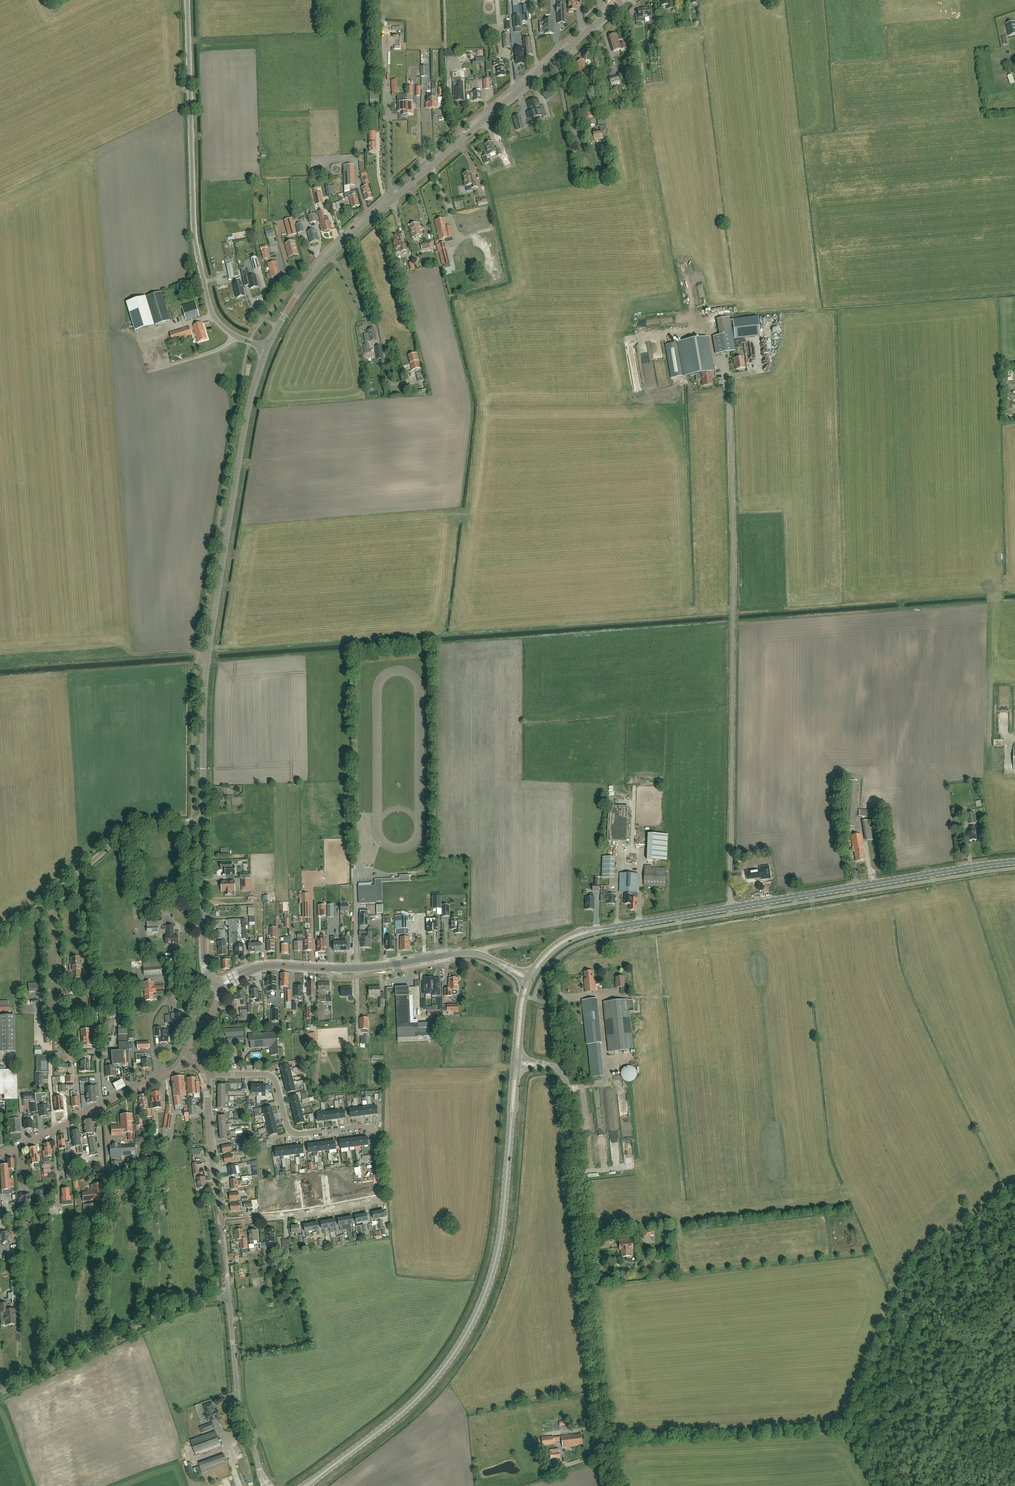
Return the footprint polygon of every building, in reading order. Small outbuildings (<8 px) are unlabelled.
[(569,10),(577,10),(577,7),(580,7),(580,1),(580,0),(568,0),(569,10)] [(674,9),(673,0),(661,0),(662,6),(667,5),(667,9),(672,9),(672,11),(675,11),(675,9),(674,9)] [(519,16),(513,17),(514,29),(521,28),(522,28),(521,22),(527,21),(526,5),(519,6),(518,6),(519,16)] [(649,21),(655,20),(654,13),(651,13),(651,8),(644,9),(645,18),(649,18),(649,21)] [(645,18),(644,9),(638,10),(638,14),(635,15),(636,22),(642,21),(641,18),(645,18)] [(544,21),(545,34),(554,34),(553,28),(554,28),(554,24),(553,24),(553,21),(544,21)] [(1007,25),(1009,36),(1014,35),(1014,23),(1007,25)] [(613,52),(626,48),(625,43),(620,44),(617,35),(608,37),(613,52)] [(530,37),(523,37),(524,41),(524,46),(525,46),(526,56),(533,55),(532,45),(531,45),(530,37)] [(517,64),(523,64),(522,48),(515,49),(517,64)] [(494,60),(493,60),(494,67),(497,66),(498,77),(504,76),(506,75),(506,71),(504,72),(503,65),(503,63),(499,63),(499,59),(498,59),(494,60)] [(581,75),(588,73),(584,60),(577,62),(581,75)] [(620,80),(618,75),(609,78),(610,83),(614,82),(615,85),(620,84),(619,81),(620,80)] [(462,78),(460,78),(453,79),(454,94),(455,94),(456,101),(460,101),(460,100),(464,100),(462,82),(462,78)] [(597,95),(596,89),(594,81),(589,82),(591,90),(590,90),(591,97),(597,95)] [(474,101),(482,100),(481,91),(473,92),(474,101)] [(379,110),(379,105),(379,93),(370,93),(370,105),(375,105),(375,110),(379,110)] [(407,115),(408,115),(407,102),(407,95),(403,95),(403,102),(402,102),(402,103),(398,103),(398,111),(402,111),(402,115),(403,115),(403,116),(407,116),(407,115)] [(542,115),(543,118),(546,116),(543,106),(540,107),(537,99),(527,102),(530,112),(526,113),(528,119),(542,115)] [(596,115),(597,121),(598,126),(599,126),(600,130),(601,130),(601,132),(593,133),(594,137),(592,137),(591,139),(591,140),(592,141),(599,140),(600,143),(603,143),(603,139),(606,138),(605,130),(606,129),(604,119),(603,120),(602,114),(596,115)] [(513,117),(515,127),(517,130),(523,128),(522,125),(519,115),(513,117)] [(515,135),(511,128),(504,132),(508,139),(515,135)] [(497,156),(501,155),(499,148),(495,150),(492,142),(485,145),(489,155),(496,152),(497,156)] [(344,166),(344,186),(354,186),(354,165),(344,166)] [(478,188),(476,180),(475,175),(471,176),(471,173),(463,175),(466,187),(471,185),(472,189),(478,188)] [(372,198),(369,189),(369,186),(366,176),(361,177),(364,187),(362,188),(365,200),(372,198)] [(327,196),(336,194),(334,186),(331,186),(330,184),(325,185),(326,187),(327,196)] [(316,205),(323,203),(321,192),(318,193),(317,188),(312,189),(316,205)] [(358,194),(349,197),(353,208),(359,206),(357,199),(359,199),(358,194)] [(481,198),(481,201),(477,202),(478,206),(487,204),(486,197),(481,198)] [(324,232),(331,230),(329,221),(328,222),(327,217),(324,218),(323,211),(318,212),(321,225),(322,225),(324,232)] [(317,222),(315,214),(308,216),(310,224),(317,222)] [(449,226),(447,226),(445,218),(435,221),(439,240),(452,237),(449,226)] [(412,238),(423,235),(419,223),(409,226),(412,238)] [(289,236),(296,234),(293,225),(286,227),(289,236)] [(310,243),(319,241),(316,230),(307,232),(310,243)] [(401,252),(407,250),(405,244),(402,245),(400,236),(392,238),(395,249),(400,248),(401,252)] [(294,241),(285,244),(289,257),(298,255),(294,241)] [(445,268),(451,267),(445,243),(437,245),(438,252),(439,252),(442,265),(444,265),(445,268)] [(251,259),(253,265),(254,270),(259,268),(258,264),(259,263),(258,257),(251,259)] [(231,263),(233,263),(232,258),(225,260),(226,264),(228,273),(229,278),(234,277),(233,272),(231,263)] [(271,277),(280,275),(277,261),(268,264),(271,277)] [(245,286),(249,285),(250,289),(258,287),(255,276),(250,277),(249,270),(241,272),(245,286)] [(241,282),(233,284),(237,298),(244,296),(241,282)] [(304,286),(297,298),(301,300),(308,288),(304,286)] [(170,321),(161,292),(147,297),(156,325),(170,321)] [(146,297),(126,303),(135,332),(155,326),(146,297)] [(186,321),(199,317),(195,302),(182,306),(186,321)] [(758,318),(748,319),(750,338),(760,337),(758,318)] [(198,342),(207,339),(202,323),(193,326),(198,342)] [(172,341),(192,335),(189,327),(170,333),(172,341)] [(370,342),(377,340),(374,329),(368,330),(370,342)] [(719,336),(713,337),(716,354),(735,351),(733,337),(732,335),(732,334),(719,336)] [(684,376),(701,373),(703,386),(712,384),(710,372),(713,371),(707,338),(678,343),(684,376)] [(412,370),(420,368),(416,354),(408,356),(412,370)] [(736,370),(745,368),(743,357),(733,359),(734,363),(735,363),(736,370)] [(418,382),(425,380),(424,376),(423,376),(422,372),(416,373),(418,382)] [(634,762),(635,773),(639,773),(639,770),(643,770),(642,762),(634,762)] [(608,806),(607,841),(627,842),(628,807),(608,806)] [(859,809),(859,816),(877,818),(878,811),(859,809)] [(969,824),(976,823),(974,811),(967,812),(969,824)] [(871,829),(876,828),(875,824),(870,825),(869,820),(862,821),(865,841),(873,840),(871,829)] [(969,841),(976,840),(975,831),(974,827),(970,827),(970,832),(967,833),(969,841)] [(667,860),(668,835),(648,834),(647,859),(667,860)] [(853,847),(852,847),(853,851),(854,851),(856,862),(864,860),(863,852),(864,852),(861,834),(851,836),(853,847)] [(615,857),(602,857),(601,877),(614,878),(615,857)] [(235,866),(232,866),(232,863),(221,863),(221,870),(226,870),(226,872),(225,872),(225,875),(236,874),(235,866)] [(770,878),(769,873),(768,866),(760,867),(760,869),(746,871),(747,875),(747,879),(751,879),(761,877),(761,880),(770,878)] [(644,867),(644,885),(665,886),(666,868),(644,867)] [(620,878),(619,892),(620,892),(625,893),(625,904),(630,904),(630,910),(636,910),(636,907),(637,907),(637,903),(636,903),(637,897),(635,897),(635,893),(638,893),(638,879),(638,874),(620,874),(620,878)] [(234,881),(221,882),(222,891),(226,891),(226,892),(226,895),(231,895),(235,894),(234,890),(235,890),(234,881)] [(382,893),(382,882),(377,882),(377,886),(358,887),(359,904),(376,903),(376,894),(382,893)] [(608,904),(609,904),(609,905),(611,905),(612,904),(615,904),(615,895),(612,895),(612,892),(610,892),(610,889),(609,889),(609,887),(601,886),(601,896),(606,896),(606,900),(608,900),(608,904)] [(433,894),(433,896),(433,909),(441,909),(441,894),(433,894)] [(585,910),(594,910),(594,898),(593,898),(593,894),(589,894),(589,898),(585,898),(585,910)] [(318,905),(318,916),(327,916),(326,905),(318,905)] [(360,914),(360,926),(368,926),(368,921),(369,921),(369,914),(360,914)] [(408,917),(404,917),(395,917),(396,935),(407,935),(407,929),(409,929),(408,917)] [(159,926),(162,926),(162,918),(147,919),(147,927),(159,926)] [(238,944),(237,919),(229,920),(229,944),(238,944)] [(455,933),(462,933),(462,930),(463,930),(463,929),(462,929),(462,926),(463,926),(462,922),(457,922),(457,919),(451,919),(451,929),(455,929),(455,933)] [(432,924),(427,924),(428,933),(434,933),(434,931),(438,931),(437,922),(432,922),(432,924)] [(166,936),(166,944),(178,944),(178,935),(173,935),(173,933),(173,926),(167,926),(168,935),(166,936)] [(276,938),(276,928),(270,928),(270,941),(267,941),(268,952),(275,952),(274,941),(275,941),(275,938),(276,938)] [(217,931),(218,939),(219,939),(219,942),(218,942),(219,955),(227,955),(226,955),(225,941),(225,938),(224,930),(217,931)] [(306,951),(312,951),(311,936),(310,936),(310,932),(303,932),(303,933),(303,941),(305,941),(306,951)] [(371,932),(367,932),(367,935),(368,935),(368,936),(362,937),(362,948),(370,948),(370,942),(371,942),(371,932)] [(304,942),(303,941),(303,933),(300,933),(298,933),(298,942),(294,942),(295,951),(302,951),(302,942),(303,942),(304,942)] [(321,941),(318,941),(318,952),(325,952),(325,948),(327,948),(327,936),(321,937),(321,941)] [(341,942),(341,951),(347,951),(347,945),(350,945),(350,948),(350,936),(345,936),(346,942),(341,942)] [(341,951),(341,942),(335,942),(335,937),(331,937),(331,948),(331,945),(334,945),(334,952),(341,951)] [(410,937),(406,937),(401,937),(401,950),(410,950),(410,937)] [(259,944),(255,944),(255,952),(262,952),(262,943),(263,943),(263,938),(259,938),(259,944)] [(283,943),(283,944),(281,944),(281,954),(289,954),(288,945),(290,945),(290,938),(284,938),(284,944),(284,943),(283,943)] [(234,945),(235,956),(244,956),(243,945),(234,945)] [(222,970),(230,969),(229,960),(229,959),(231,959),(230,956),(231,956),(221,957),(222,961),(222,970)] [(70,958),(71,965),(72,966),(72,971),(71,972),(71,978),(81,978),(80,965),(79,965),(79,958),(70,958)] [(143,963),(144,968),(144,976),(162,974),(162,967),(161,961),(143,963)] [(594,980),(593,980),(592,971),(584,972),(585,980),(584,981),(585,992),(595,991),(594,980)] [(281,974),(280,987),(285,987),(289,987),(289,974),(281,974)] [(267,982),(267,987),(268,987),(268,992),(276,992),(276,977),(268,977),(268,982),(267,982)] [(625,987),(624,977),(616,977),(616,983),(616,988),(620,987),(620,991),(628,990),(627,987),(625,987)] [(432,993),(431,978),(425,978),(426,983),(424,983),(424,994),(432,993),(432,995),(432,993)] [(432,978),(431,978),(432,993),(432,995),(440,994),(439,980),(438,979),(437,979),(434,979),(434,980),(432,980),(432,978)] [(449,985),(449,989),(445,989),(445,997),(452,996),(458,995),(458,990),(458,978),(449,979),(449,985)] [(164,992),(164,985),(154,986),(154,982),(144,983),(145,998),(146,998),(146,1000),(149,1000),(150,1001),(152,1001),(153,1000),(153,999),(157,999),(156,995),(153,995),(153,993),(164,992)] [(329,991),(329,983),(325,983),(319,983),(319,991),(329,991)] [(380,987),(369,988),(369,996),(377,995),(377,997),(380,997),(380,987)] [(409,987),(396,988),(398,1042),(431,1041),(430,1028),(431,1028),(430,1023),(419,1024),(419,1023),(410,1023),(410,1007),(412,1007),(411,1001),(409,1001),(409,987)] [(341,988),(341,996),(352,996),(352,988),(347,988),(347,989),(341,989),(341,988)] [(251,989),(252,999),(256,999),(257,1003),(263,1002),(262,993),(259,993),(259,989),(251,989)] [(244,996),(244,991),(238,992),(238,995),(234,995),(234,1000),(242,1000),(242,1005),(246,1005),(245,996),(244,996)] [(633,999),(604,1002),(609,1052),(633,1050),(629,1012),(634,1011),(633,999)] [(588,1000),(582,1001),(587,1045),(588,1044),(588,1049),(601,1048),(601,1043),(597,1043),(593,1011),(598,1011),(597,1003),(589,1004),(588,1000)] [(248,1018),(247,1017),(247,1008),(240,1008),(241,1018),(237,1018),(237,1022),(231,1022),(231,1024),(246,1024),(248,1024),(248,1018)] [(42,1013),(41,1014),(41,1017),(45,1026),(42,1027),(42,1029),(45,1029),(45,1043),(49,1043),(49,1029),(48,1026),(43,1013),(42,1013)] [(183,1019),(183,1014),(175,1014),(175,1013),(171,1013),(172,1021),(175,1021),(176,1028),(184,1028),(184,1022),(184,1019),(183,1019)] [(15,1052),(14,1016),(0,1016),(0,1052),(15,1052)] [(100,1026),(101,1026),(101,1032),(108,1032),(108,1034),(111,1034),(111,1032),(115,1031),(114,1025),(115,1025),(114,1021),(114,1018),(107,1018),(107,1022),(100,1022),(100,1026)] [(368,1030),(369,1018),(360,1018),(360,1029),(368,1030)] [(128,1064),(128,1050),(127,1029),(126,1029),(126,1023),(118,1023),(119,1030),(118,1030),(119,1051),(111,1051),(112,1065),(121,1064),(121,1065),(122,1065),(122,1066),(128,1065),(128,1064)] [(162,1031),(162,1028),(154,1028),(155,1037),(159,1037),(159,1043),(168,1042),(167,1038),(168,1038),(167,1031),(162,1031)] [(244,1041),(243,1028),(226,1030),(226,1037),(228,1037),(228,1042),(244,1041)] [(92,1045),(90,1029),(81,1030),(83,1046),(92,1045)] [(278,1055),(279,1058),(279,1060),(284,1060),(283,1058),(283,1050),(283,1048),(278,1048),(278,1039),(279,1039),(278,1032),(249,1035),(249,1041),(250,1041),(251,1048),(269,1047),(269,1046),(271,1046),(272,1056),(278,1055)] [(362,1043),(365,1043),(369,1044),(369,1036),(365,1035),(365,1037),(361,1037),(360,1040),(362,1040),(362,1043)] [(66,1048),(64,1048),(64,1043),(61,1043),(61,1040),(58,1040),(57,1053),(66,1053),(66,1048)] [(35,1050),(35,1056),(36,1056),(37,1072),(35,1072),(36,1086),(38,1086),(38,1087),(41,1087),(41,1086),(42,1086),(42,1079),(44,1079),(44,1080),(48,1080),(48,1070),(49,1070),(48,1056),(43,1056),(43,1050),(42,1050),(42,1047),(40,1047),(39,1047),(35,1047),(35,1050)] [(136,1060),(142,1060),(142,1068),(149,1068),(149,1059),(146,1059),(146,1056),(146,1054),(136,1054),(136,1060)] [(89,1071),(89,1060),(80,1061),(81,1071),(89,1071)] [(106,1061),(106,1062),(106,1066),(107,1077),(114,1076),(114,1071),(115,1071),(114,1066),(110,1066),(110,1060),(106,1061)] [(289,1064),(281,1066),(283,1073),(290,1071),(293,1070),(301,1069),(300,1067),(293,1069),(293,1067),(290,1068),(289,1064)] [(0,1070),(0,1094),(4,1094),(4,1099),(17,1099),(17,1089),(16,1070),(15,1070),(7,1070),(7,1067),(4,1067),(4,1070),(0,1070)] [(290,1071),(283,1073),(285,1080),(292,1078),(290,1071)] [(172,1089),(173,1089),(174,1102),(180,1101),(180,1095),(186,1095),(184,1076),(171,1078),(172,1084),(172,1089)] [(188,1094),(200,1093),(199,1082),(196,1082),(196,1077),(187,1078),(188,1094)] [(292,1078),(285,1080),(286,1086),(294,1084),(294,1085),(297,1084),(304,1082),(304,1080),(296,1082),(293,1082),(292,1078)] [(124,1080),(115,1083),(118,1091),(127,1088),(124,1080)] [(294,1084),(286,1086),(288,1093),(296,1091),(294,1085),(294,1084)] [(94,1085),(95,1087),(86,1087),(87,1095),(85,1095),(86,1098),(87,1098),(87,1103),(96,1102),(95,1091),(98,1091),(98,1085),(94,1085)] [(266,1090),(266,1086),(266,1085),(259,1085),(259,1093),(259,1096),(257,1096),(257,1100),(261,1100),(261,1096),(262,1096),(262,1093),(266,1093),(266,1090)] [(71,1092),(71,1098),(72,1107),(79,1106),(78,1097),(78,1092),(74,1093),(74,1091),(71,1092)] [(159,1091),(155,1092),(151,1093),(153,1108),(157,1108),(161,1107),(159,1091)] [(48,1112),(47,1112),(47,1109),(49,1109),(49,1105),(45,1105),(45,1103),(42,1103),(42,1100),(41,1100),(40,1097),(46,1096),(46,1093),(40,1094),(35,1094),(36,1104),(39,1103),(40,1117),(44,1116),(44,1117),(49,1117),(48,1112)] [(355,1094),(346,1095),(346,1098),(347,1104),(347,1108),(349,1107),(348,1098),(353,1097),(353,1099),(354,1103),(352,1103),(353,1110),(350,1110),(351,1118),(358,1117),(357,1109),(356,1109),(356,1106),(355,1099),(355,1094)] [(148,1110),(148,1108),(146,1095),(138,1096),(140,1110),(144,1109),(144,1110),(145,1118),(152,1117),(151,1109),(148,1110)] [(290,1098),(292,1105),(299,1103),(298,1096),(290,1098)] [(63,1110),(62,1097),(54,1098),(55,1111),(63,1110)] [(338,1111),(339,1119),(346,1118),(345,1111),(341,1111),(340,1108),(339,1108),(338,1101),(338,1097),(336,1097),(336,1099),(336,1101),(337,1108),(338,1111)] [(292,1105),(294,1111),(301,1109),(299,1103),(292,1105)] [(372,1104),(370,1104),(371,1115),(378,1114),(377,1106),(373,1107),(373,1104),(372,1104)] [(254,1111),(255,1116),(255,1117),(255,1118),(263,1116),(262,1115),(261,1115),(259,1110),(262,1110),(262,1107),(253,1109),(254,1111)] [(265,1116),(273,1114),(271,1107),(264,1109),(265,1116)] [(294,1111),(295,1118),(303,1116),(301,1109),(294,1111)] [(121,1125),(119,1125),(111,1126),(111,1136),(122,1135),(121,1133),(128,1133),(128,1141),(133,1140),(132,1131),(136,1131),(135,1124),(132,1125),(132,1122),(132,1118),(131,1114),(120,1115),(121,1125)] [(275,1120),(273,1114),(265,1116),(267,1122),(275,1120)] [(303,1116),(295,1118),(297,1125),(304,1123),(303,1119),(310,1118),(310,1122),(314,1121),(313,1114),(310,1114),(303,1116)] [(32,1129),(31,1120),(31,1116),(24,1116),(24,1121),(24,1129),(32,1129)] [(93,1120),(84,1120),(85,1134),(88,1133),(91,1153),(97,1152),(94,1133),(93,1120)] [(276,1127),(275,1120),(267,1122),(268,1126),(265,1127),(265,1128),(258,1130),(258,1132),(276,1127)] [(278,1134),(276,1127),(258,1132),(259,1134),(266,1132),(267,1133),(270,1132),(271,1136),(278,1134)] [(230,1133),(220,1134),(221,1140),(227,1139),(231,1137),(230,1134),(233,1134),(233,1131),(230,1131),(230,1133)] [(268,1145),(267,1141),(263,1142),(262,1141),(263,1141),(262,1138),(256,1139),(257,1142),(258,1142),(258,1143),(257,1143),(258,1146),(268,1145)] [(347,1140),(340,1141),(341,1149),(347,1149),(347,1152),(347,1155),(351,1154),(350,1151),(349,1151),(348,1148),(347,1140)] [(330,1153),(328,1153),(328,1157),(332,1157),(332,1153),(332,1150),(336,1149),(335,1142),(328,1143),(329,1150),(330,1153)] [(237,1149),(238,1149),(238,1152),(243,1151),(243,1148),(243,1147),(245,1146),(244,1143),(242,1143),(236,1144),(237,1149)] [(125,1145),(121,1145),(121,1144),(110,1145),(111,1157),(122,1156),(135,1156),(135,1145),(125,1146),(125,1145)] [(222,1146),(223,1153),(232,1151),(231,1144),(222,1146)] [(308,1145),(309,1153),(313,1152),(313,1155),(313,1157),(315,1157),(315,1159),(319,1159),(318,1155),(316,1155),(316,1152),(315,1144),(308,1145)] [(33,1148),(29,1148),(31,1164),(35,1163),(36,1168),(38,1168),(41,1168),(41,1167),(40,1163),(39,1163),(36,1147),(33,1148)] [(283,1156),(282,1148),(275,1149),(276,1157),(281,1157),(281,1160),(282,1160),(283,1167),(285,1167),(284,1159),(283,1156)] [(153,1161),(153,1159),(152,1152),(141,1153),(142,1159),(149,1159),(149,1161),(153,1161)] [(224,1157),(225,1163),(234,1162),(233,1155),(224,1157)] [(7,1165),(9,1195),(10,1195),(10,1193),(13,1193),(13,1192),(15,1191),(15,1178),(11,1179),(11,1172),(14,1172),(13,1160),(7,1160),(7,1163),(7,1165)] [(249,1165),(252,1165),(253,1176),(258,1176),(257,1160),(253,1161),(248,1162),(249,1165)] [(199,1173),(199,1167),(202,1167),(202,1162),(193,1164),(194,1174),(199,1173)] [(83,1163),(83,1167),(73,1167),(73,1175),(85,1175),(85,1172),(87,1172),(87,1163),(83,1163)] [(7,1165),(0,1165),(2,1190),(3,1195),(9,1195),(7,1165)] [(228,1167),(230,1176),(237,1175),(235,1166),(228,1167)] [(207,1187),(205,1177),(197,1178),(199,1188),(207,1187)] [(287,1185),(283,1185),(283,1187),(298,1186),(297,1179),(287,1180),(287,1185)] [(336,1182),(340,1181),(340,1179),(326,1181),(326,1187),(336,1186),(337,1186),(336,1182)] [(101,1192),(100,1184),(90,1185),(91,1191),(82,1192),(83,1201),(93,1200),(93,1199),(95,1199),(95,1201),(102,1200),(101,1195),(100,1195),(100,1193),(101,1192)] [(322,1186),(314,1186),(315,1193),(312,1194),(313,1198),(325,1197),(325,1192),(323,1192),(322,1186)] [(35,1189),(36,1194),(37,1204),(44,1204),(43,1198),(43,1193),(43,1189),(35,1189)] [(62,1197),(61,1197),(62,1202),(72,1201),(73,1201),(73,1196),(69,1196),(69,1189),(62,1189),(62,1197)] [(289,1198),(285,1198),(285,1200),(289,1200),(299,1199),(298,1192),(288,1193),(289,1198)] [(327,1194),(328,1201),(338,1199),(337,1195),(341,1194),(341,1192),(327,1194)] [(18,1205),(21,1205),(30,1204),(29,1195),(23,1195),(22,1193),(16,1194),(18,1205)] [(352,1217),(345,1218),(347,1230),(351,1229),(354,1229),(354,1228),(353,1224),(354,1224),(352,1217)] [(347,1230),(345,1218),(339,1219),(338,1219),(339,1226),(340,1226),(341,1230),(340,1230),(341,1231),(343,1231),(343,1230),(347,1230)] [(335,1220),(328,1221),(329,1228),(330,1232),(334,1231),(334,1232),(337,1232),(337,1231),(336,1227),(335,1220)] [(329,1228),(328,1221),(322,1222),(321,1222),(322,1229),(323,1229),(324,1233),(323,1233),(324,1234),(326,1234),(325,1229),(329,1228)] [(318,1223),(311,1224),(312,1231),(316,1230),(317,1235),(320,1235),(320,1234),(319,1230),(318,1223)] [(312,1231),(311,1224),(305,1225),(304,1225),(305,1232),(306,1232),(307,1236),(306,1236),(307,1237),(309,1237),(308,1232),(312,1231)] [(299,1226),(291,1226),(292,1233),(296,1233),(296,1236),(299,1236),(298,1233),(300,1232),(299,1226)] [(267,1242),(276,1241),(276,1242),(278,1242),(278,1237),(275,1237),(274,1228),(265,1229),(267,1242)] [(242,1230),(236,1230),(236,1234),(235,1234),(235,1240),(236,1239),(236,1243),(241,1242),(242,1249),(248,1249),(246,1238),(243,1239),(242,1230)] [(258,1241),(257,1230),(249,1231),(250,1242),(251,1245),(254,1244),(254,1241),(258,1241)] [(7,1232),(1,1232),(1,1235),(0,1235),(0,1253),(3,1253),(4,1260),(10,1259),(7,1232)] [(622,1257),(631,1256),(631,1249),(633,1249),(631,1238),(619,1239),(620,1250),(621,1250),(622,1257)] [(14,1304),(15,1309),(21,1308),(20,1303),(18,1292),(11,1293),(13,1304),(14,1304)] [(6,1325),(16,1324),(14,1309),(8,1310),(7,1303),(0,1304),(0,1312),(4,1312),(5,1321),(1,1321),(2,1325),(6,1325)] [(209,1421),(220,1417),(218,1410),(215,1411),(212,1403),(204,1406),(207,1414),(206,1414),(209,1421)] [(202,1432),(214,1428),(212,1423),(200,1428),(202,1432)] [(191,1440),(197,1456),(221,1446),(215,1431),(191,1440)] [(562,1436),(553,1437),(554,1442),(562,1441),(563,1448),(575,1446),(574,1445),(582,1444),(581,1434),(573,1435),(573,1434),(561,1436),(562,1436)] [(554,1444),(554,1442),(553,1437),(553,1435),(542,1437),(543,1445),(554,1444)]
